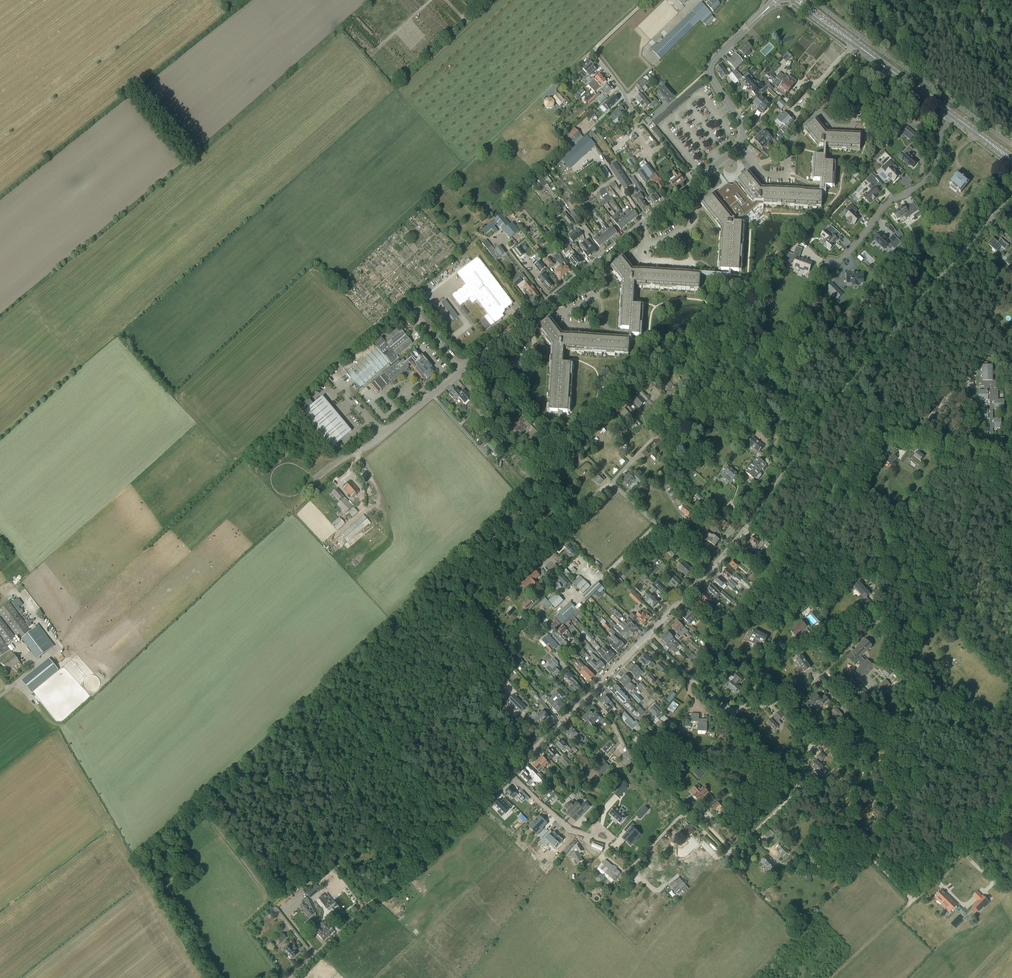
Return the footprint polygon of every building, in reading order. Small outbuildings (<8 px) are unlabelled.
[(660,0),(651,0),(646,4),(645,5),(650,9),(660,0)] [(716,0),(708,0),(709,1),(706,4),(714,11),(720,5),(716,0)] [(703,22),(711,14),(701,3),(652,50),(661,59),(701,20),(703,22)] [(742,58),(752,49),(746,43),(739,50),(741,52),(738,54),(742,58)] [(788,52),(783,58),(786,62),(792,55),(788,52)] [(735,70),(743,62),(735,54),(727,62),(735,70)] [(590,62),(588,60),(583,64),(585,66),(582,69),(586,73),(585,74),(583,72),(578,76),(582,80),(588,75),(587,74),(594,67),(595,66),(590,62)] [(723,80),(728,76),(721,66),(716,69),(719,72),(718,73),(723,80)] [(585,85),(586,84),(588,82),(586,79),(597,70),(594,67),(587,74),(588,75),(582,80),(582,81),(585,85)] [(735,70),(732,73),(738,82),(743,77),(735,70)] [(738,82),(732,73),(729,76),(734,83),(735,85),(738,82)] [(748,73),(743,77),(746,79),(744,82),(747,85),(746,85),(746,86),(748,87),(749,87),(750,87),(749,88),(751,90),(752,89),(753,90),(752,91),(756,96),(764,87),(760,83),(758,85),(752,79),(753,78),(748,73)] [(777,84),(776,86),(777,87),(778,87),(779,88),(778,90),(777,91),(784,96),(787,92),(788,93),(790,90),(793,86),(796,81),(789,76),(788,77),(785,75),(784,76),(780,73),(776,78),(781,81),(778,85),(777,84)] [(588,85),(592,89),(594,87),(603,78),(600,75),(596,79),(594,77),(588,82),(586,84),(588,85)] [(640,83),(635,87),(638,90),(638,91),(640,90),(643,87),(647,84),(653,79),(650,75),(646,78),(644,80),(644,79),(640,83)] [(592,89),(595,92),(607,82),(603,78),(594,87),(592,89)] [(767,87),(770,84),(765,79),(762,83),(767,87)] [(663,136),(656,127),(671,114),(671,113),(689,98),(688,98),(702,87),(698,83),(685,94),(667,109),(668,110),(652,122),(655,127),(652,130),(659,139),(676,159),(675,159),(683,168),(687,172),(691,169),(688,164),(687,165),(679,156),(680,156),(663,135),(663,136)] [(607,95),(613,90),(614,90),(608,84),(601,90),(604,93),(605,92),(607,95)] [(656,92),(667,103),(675,96),(664,84),(656,92)] [(582,89),(574,96),(577,99),(585,92),(582,89)] [(640,104),(646,100),(648,98),(644,92),(636,99),(640,104)] [(599,93),(588,102),(589,104),(592,101),(597,96),(598,97),(600,95),(599,93)] [(565,102),(558,94),(553,99),(554,99),(553,101),(552,100),(548,99),(545,102),(545,106),(547,109),(551,109),(554,106),(554,103),(554,102),(555,101),(560,106),(565,102)] [(596,104),(598,106),(604,100),(605,101),(609,97),(607,95),(603,98),(598,102),(596,104)] [(612,96),(602,105),(607,110),(618,100),(615,96),(613,98),(612,96)] [(757,110),(766,100),(761,96),(753,104),(755,105),(754,107),(757,110)] [(774,105),(780,98),(777,96),(771,102),(774,105)] [(649,97),(648,98),(646,100),(640,104),(644,109),(650,105),(651,104),(654,109),(658,105),(659,105),(655,101),(653,102),(649,97)] [(763,113),(771,105),(766,100),(757,110),(760,113),(761,111),(763,113)] [(781,110),(786,105),(781,100),(776,105),(781,110)] [(621,115),(627,109),(623,104),(616,110),(621,115)] [(594,109),(586,117),(589,120),(597,112),(594,109)] [(621,115),(616,110),(609,117),(614,122),(621,115)] [(777,134),(779,137),(777,139),(779,142),(783,138),(781,136),(783,133),(784,133),(788,129),(787,128),(794,121),(794,119),(792,118),(791,117),(790,118),(784,113),(777,120),(782,125),(783,124),(785,126),(781,130),(777,134)] [(816,121),(805,129),(818,145),(824,146),(824,152),(824,154),(824,156),(814,156),(813,180),(823,181),(822,192),(824,193),(824,187),(834,187),(835,163),(826,162),(826,148),(860,149),(861,136),(826,134),(816,121)] [(625,131),(629,127),(625,122),(621,126),(625,131)] [(907,127),(902,133),(913,143),(918,136),(907,127)] [(574,142),(581,135),(575,128),(567,135),(574,142)] [(772,139),(764,131),(763,133),(761,131),(758,134),(767,143),(772,139)] [(763,148),(767,143),(758,134),(755,137),(757,139),(755,140),(763,148)] [(585,138),(562,159),(571,168),(593,147),(596,145),(587,135),(585,138)] [(565,136),(563,138),(571,148),(574,145),(565,136)] [(909,154),(903,160),(912,168),(913,167),(917,171),(921,166),(916,162),(916,161),(909,154)] [(633,157),(628,160),(631,164),(629,165),(632,169),(638,165),(633,157)] [(665,158),(657,165),(663,172),(671,165),(665,158)] [(890,160),(884,165),(889,170),(886,173),(888,175),(888,176),(891,179),(894,181),(900,176),(895,171),(898,168),(890,160)] [(625,176),(616,163),(610,167),(618,180),(624,190),(631,185),(625,176)] [(642,168),(643,171),(645,172),(653,184),(654,183),(660,190),(664,186),(662,183),(663,182),(660,178),(659,179),(647,164),(642,168)] [(678,173),(676,171),(672,174),(674,177),(669,181),(674,187),(676,185),(677,187),(679,185),(678,184),(683,180),(678,173)] [(721,189),(703,204),(722,229),(720,270),(729,271),(731,271),(733,271),(741,271),(744,223),(742,223),(739,223),(738,223),(739,221),(759,204),(764,205),(764,204),(821,206),(822,192),(804,192),(761,190),(748,173),(732,186),(731,186),(731,185),(730,185),(729,185),(728,185),(727,185),(726,186),(725,186),(725,187),(724,187),(721,189)] [(961,193),(969,183),(957,173),(949,183),(951,185),(949,188),(956,194),(959,191),(961,193)] [(871,191),(864,198),(869,204),(873,200),(873,201),(877,198),(875,196),(879,193),(878,191),(881,189),(877,185),(873,181),(875,179),(872,175),(866,180),(869,184),(870,184),(870,185),(868,187),(871,191)] [(541,177),(536,181),(541,188),(547,184),(541,177)] [(611,197),(615,194),(609,186),(604,189),(610,197),(611,197)] [(605,201),(610,197),(604,189),(599,193),(605,201)] [(643,196),(644,199),(646,198),(649,202),(650,201),(653,204),(660,199),(656,193),(649,198),(644,192),(641,194),(643,196)] [(600,204),(605,201),(599,193),(595,196),(600,204)] [(642,196),(640,193),(633,198),(637,203),(638,203),(643,210),(648,206),(643,200),(644,199),(643,196),(642,196)] [(598,201),(594,197),(589,201),(588,201),(591,205),(592,206),(598,201)] [(586,209),(591,205),(588,201),(583,205),(586,209)] [(851,204),(845,210),(849,213),(846,216),(849,219),(847,221),(850,224),(852,222),(854,224),(860,219),(855,214),(858,211),(851,204)] [(898,211),(893,214),(897,219),(900,217),(901,218),(903,216),(910,211),(912,215),(918,211),(916,208),(914,209),(911,205),(907,208),(906,209),(904,206),(897,211),(898,211)] [(574,219),(580,215),(576,209),(570,214),(574,219)] [(631,212),(628,209),(625,211),(627,213),(627,212),(633,220),(638,216),(633,210),(631,212)] [(627,213),(625,211),(622,214),(625,217),(629,223),(633,220),(627,212),(627,213)] [(565,212),(562,214),(565,218),(564,218),(569,225),(572,228),(575,225),(573,222),(568,215),(568,216),(565,212)] [(625,217),(622,214),(621,212),(618,214),(618,213),(615,215),(616,217),(619,215),(621,218),(619,219),(625,227),(629,223),(625,217)] [(502,214),(494,220),(510,239),(520,231),(513,223),(510,225),(507,220),(505,218),(502,214)] [(621,218),(619,215),(616,217),(615,215),(614,216),(616,219),(614,221),(621,230),(625,227),(619,219),(621,218)] [(498,231),(492,223),(484,229),(487,233),(489,231),(492,228),(495,233),(498,231)] [(605,231),(603,229),(606,227),(604,224),(601,226),(603,228),(600,231),(601,232),(600,232),(603,235),(607,241),(611,237),(606,230),(605,231)] [(610,230),(604,224),(606,227),(603,229),(605,231),(606,230),(611,237),(617,233),(613,228),(610,230)] [(588,235),(591,233),(585,225),(582,228),(588,235)] [(825,231),(822,235),(826,239),(821,244),(826,248),(827,247),(830,250),(834,245),(833,244),(837,239),(836,239),(838,236),(833,232),(835,229),(831,226),(826,231),(825,231)] [(547,238),(550,236),(548,233),(549,232),(545,227),(541,230),(547,238)] [(578,229),(575,231),(579,238),(583,235),(581,231),(578,229)] [(574,231),(568,235),(571,239),(570,239),(572,243),(579,238),(575,231),(574,231)] [(603,244),(607,241),(603,235),(600,232),(598,234),(600,235),(598,237),(599,239),(603,244)] [(600,247),(603,244),(599,239),(598,237),(600,235),(598,234),(598,233),(595,235),(597,237),(594,240),(600,247)] [(879,233),(874,239),(876,241),(877,242),(884,249),(889,244),(894,249),(900,242),(897,238),(893,242),(889,239),(887,241),(886,240),(887,239),(883,236),(883,237),(879,233)] [(1007,235),(1005,238),(1003,236),(1000,239),(1001,240),(998,244),(993,239),(988,245),(996,251),(1001,246),(1005,250),(1008,246),(1007,245),(1009,242),(1011,245),(1011,239),(1007,235)] [(592,246),(588,240),(584,243),(587,247),(590,252),(592,255),(597,252),(592,245),(592,246)] [(489,243),(485,246),(496,261),(506,253),(501,246),(497,249),(494,244),(491,247),(489,243)] [(588,258),(592,255),(590,252),(587,247),(584,243),(579,246),(588,258)] [(567,244),(564,246),(568,252),(571,255),(579,265),(582,262),(576,254),(576,255),(567,244)] [(564,246),(562,248),(564,251),(563,252),(565,254),(564,255),(565,257),(566,257),(567,258),(566,259),(568,261),(569,260),(575,268),(579,265),(571,255),(568,252),(564,246)] [(519,248),(515,251),(520,258),(524,255),(519,248)] [(795,253),(792,261),(796,262),(794,266),(799,268),(800,267),(804,269),(804,270),(809,272),(812,263),(808,261),(807,261),(806,260),(805,260),(804,260),(802,259),(799,258),(797,257),(799,254),(795,253)] [(1007,253),(1002,259),(1005,262),(1010,255),(1007,253)] [(538,255),(531,261),(534,265),(541,273),(547,268),(540,260),(541,259),(538,255)] [(466,285),(452,295),(460,307),(474,296),(488,315),(484,318),(491,327),(495,324),(504,316),(501,313),(509,307),(513,303),(509,297),(478,257),(457,273),(466,285)] [(549,269),(552,266),(554,265),(548,258),(543,262),(549,269)] [(699,288),(700,278),(700,275),(633,271),(623,258),(613,266),(624,281),(621,329),(630,329),(629,338),(632,338),(632,335),(641,336),(643,306),(634,305),(635,283),(637,283),(637,285),(699,288)] [(561,279),(568,274),(561,265),(556,270),(558,272),(556,273),(561,279)] [(564,267),(562,265),(561,265),(568,274),(571,271),(566,265),(564,267)] [(516,286),(522,281),(521,280),(525,276),(522,273),(518,276),(518,277),(512,282),(516,286)] [(548,279),(549,278),(545,273),(538,279),(542,284),(544,283),(549,289),(553,286),(548,279)] [(863,273),(847,273),(847,283),(852,283),(852,286),(858,286),(858,283),(863,283),(863,273)] [(539,295),(529,282),(525,285),(528,290),(529,290),(536,298),(539,295)] [(832,284),(826,290),(836,301),(843,295),(832,284)] [(629,353),(629,340),(562,336),(549,319),(539,327),(553,346),(549,411),(570,412),(573,364),(563,363),(564,347),(566,347),(566,349),(629,353)] [(390,349),(405,336),(399,328),(383,341),(381,338),(374,344),(383,354),(390,349)] [(405,336),(390,349),(383,354),(391,364),(399,358),(397,356),(412,343),(405,336)] [(359,389),(378,373),(389,363),(382,355),(383,355),(377,348),(346,373),(359,389)] [(420,357),(415,350),(401,361),(400,360),(371,384),(378,393),(390,383),(387,379),(388,379),(391,382),(406,370),(407,371),(409,369),(408,368),(409,367),(407,365),(410,363),(423,380),(426,378),(427,379),(430,376),(434,373),(430,369),(432,368),(422,355),(420,357)] [(987,366),(987,363),(983,363),(983,366),(979,366),(979,384),(984,384),(984,391),(979,391),(979,400),(988,400),(990,400),(990,409),(988,409),(982,409),(982,419),(988,419),(990,419),(990,428),(988,428),(982,428),(982,438),(988,438),(990,438),(990,447),(1004,447),(1004,437),(993,437),(993,428),(995,428),(1001,428),(1001,419),(995,419),(993,419),(993,409),(995,409),(1004,409),(1004,400),(998,400),(998,381),(993,381),(993,366),(987,366)] [(669,371),(671,373),(667,376),(674,385),(681,379),(672,369),(669,371)] [(453,391),(450,394),(452,397),(455,401),(459,397),(463,394),(462,393),(457,388),(453,391)] [(463,394),(459,397),(461,399),(465,404),(469,400),(468,399),(471,397),(464,390),(462,393),(463,394)] [(640,396),(634,402),(640,408),(647,402),(643,398),(643,399),(640,396)] [(332,447),(352,431),(323,397),(303,413),(332,447)] [(619,409),(618,410),(624,418),(628,415),(630,417),(632,416),(630,413),(629,413),(625,409),(628,406),(627,405),(631,401),(630,399),(619,409)] [(481,406),(476,410),(480,415),(485,411),(481,406)] [(520,435),(531,425),(523,417),(513,427),(520,435)] [(490,423),(488,420),(489,419),(488,418),(485,421),(486,422),(485,423),(491,431),(493,430),(494,431),(495,429),(494,428),(495,427),(491,422),(490,423)] [(535,428),(524,438),(530,444),(540,435),(535,428)] [(495,438),(488,444),(497,453),(503,447),(503,448),(504,448),(495,438)] [(661,438),(654,441),(656,448),(664,445),(661,438)] [(756,440),(754,438),(749,444),(759,452),(764,446),(761,444),(762,444),(756,440)] [(584,442),(581,445),(582,446),(587,452),(591,449),(585,443),(584,442)] [(884,446),(881,451),(887,455),(890,451),(884,446)] [(924,457),(921,455),(922,453),(917,449),(916,451),(917,452),(914,456),(913,455),(911,458),(912,459),(911,461),(911,462),(912,463),(912,462),(916,465),(917,464),(919,466),(921,462),(921,461),(924,457)] [(891,466),(897,459),(891,454),(886,462),(891,466)] [(767,467),(758,460),(755,463),(753,466),(751,464),(746,470),(748,472),(746,474),(754,480),(755,478),(757,479),(759,479),(761,476),(761,474),(760,473),(762,470),(763,471),(767,467)] [(735,481),(739,476),(729,467),(727,465),(723,469),(725,471),(721,475),(731,483),(733,480),(735,481)] [(629,474),(623,481),(630,487),(636,480),(638,482),(640,483),(642,481),(639,478),(637,476),(638,476),(632,471),(629,474)] [(602,481),(598,476),(594,479),(599,484),(602,481)] [(544,477),(538,483),(542,487),(548,482),(544,477)] [(352,497),(355,495),(357,493),(359,490),(351,481),(347,483),(345,485),(343,488),(352,497)] [(345,498),(343,496),(337,489),(332,493),(338,500),(339,500),(340,502),(337,504),(345,514),(353,507),(345,498)] [(557,498),(560,501),(566,494),(563,492),(557,498)] [(532,497),(524,504),(528,508),(530,510),(532,509),(530,506),(536,501),(532,497)] [(684,506),(681,511),(689,517),(692,512),(684,506)] [(353,517),(358,513),(354,508),(349,513),(353,517)] [(548,513),(545,515),(546,517),(550,521),(557,514),(553,510),(549,514),(548,513)] [(514,514),(508,520),(513,525),(516,523),(517,523),(519,522),(518,521),(520,520),(514,514)] [(364,515),(340,536),(346,544),(369,524),(370,525),(371,524),(364,515)] [(337,530),(345,524),(340,518),(332,524),(337,530)] [(723,520),(718,527),(721,529),(724,531),(728,525),(723,520)] [(713,536),(708,532),(703,539),(706,541),(707,540),(715,547),(720,540),(713,535),(713,536)] [(517,540),(516,543),(523,544),(524,535),(518,534),(517,540)] [(758,540),(754,536),(750,541),(757,547),(761,541),(759,539),(758,540)] [(569,544),(566,548),(574,556),(577,553),(569,544)] [(656,547),(653,545),(650,548),(652,550),(652,551),(654,553),(658,550),(658,549),(656,547)] [(674,557),(676,554),(667,545),(664,548),(674,557)] [(731,565),(730,565),(736,570),(739,567),(747,574),(750,571),(742,563),(740,565),(737,562),(734,560),(733,562),(732,562),(730,563),(731,565)] [(692,571),(684,562),(678,568),(686,577),(692,571)] [(555,565),(555,564),(552,567),(548,570),(549,571),(546,573),(552,579),(554,576),(553,575),(560,569),(555,565)] [(516,569),(510,573),(512,578),(515,576),(515,575),(518,573),(520,572),(521,571),(519,568),(516,570),(516,569)] [(723,573),(723,574),(729,579),(732,576),(735,579),(736,578),(740,581),(742,579),(734,572),(733,574),(727,569),(725,571),(724,571),(723,572),(723,573)] [(534,586),(538,582),(536,579),(540,575),(535,570),(521,583),(526,588),(532,583),(534,586)] [(676,588),(681,582),(671,573),(668,576),(672,581),(668,585),(672,588),(674,586),(676,588)] [(446,576),(446,574),(443,574),(443,575),(442,575),(441,579),(440,579),(439,583),(447,584),(448,576),(446,576)] [(583,593),(590,586),(580,576),(573,583),(583,593)] [(716,582),(715,582),(722,587),(726,582),(724,581),(720,577),(718,579),(717,579),(716,580),(716,582)] [(864,607),(871,602),(867,598),(871,595),(859,582),(853,588),(865,600),(861,604),(864,607)] [(559,583),(551,587),(554,592),(562,588),(559,583)] [(587,601),(601,587),(599,584),(584,598),(587,601)] [(708,590),(716,597),(720,593),(717,589),(716,589),(712,585),(710,587),(709,587),(708,589),(708,590)] [(498,587),(492,592),(495,596),(499,592),(501,590),(498,587)] [(651,596),(647,591),(644,594),(648,599),(646,601),(653,608),(659,602),(657,600),(658,599),(653,594),(651,596)] [(723,592),(721,594),(731,603),(733,600),(723,592)] [(711,602),(709,601),(711,599),(705,593),(698,600),(703,604),(704,602),(706,604),(708,606),(711,602)] [(556,594),(549,601),(556,609),(563,601),(556,594)] [(818,602),(813,597),(809,600),(814,606),(818,602)] [(526,610),(533,603),(530,600),(523,606),(526,610)] [(566,620),(577,610),(570,602),(559,613),(566,620)] [(10,650),(6,645),(7,644),(7,645),(16,638),(17,637),(20,640),(21,639),(37,660),(54,646),(38,624),(32,628),(33,630),(31,632),(9,603),(0,610),(0,614),(16,635),(15,637),(0,617),(0,618),(0,635),(6,643),(5,644),(0,637),(0,658),(10,650)] [(756,615),(759,610),(752,606),(749,612),(756,615)] [(693,610),(692,611),(689,609),(687,612),(688,612),(682,617),(690,624),(698,616),(693,610)] [(632,613),(629,616),(638,625),(639,623),(641,624),(643,625),(650,618),(652,616),(646,610),(641,615),(639,613),(636,617),(632,613)] [(632,622),(628,618),(626,620),(630,624),(630,625),(636,632),(636,631),(639,629),(632,622)] [(603,619),(600,622),(604,626),(603,626),(608,632),(612,629),(608,625),(603,619)] [(628,626),(624,622),(622,624),(633,635),(636,632),(630,625),(628,626)] [(677,622),(675,625),(685,635),(688,632),(684,628),(677,622)] [(804,624),(802,622),(791,632),(795,637),(801,632),(805,635),(807,633),(809,632),(807,629),(809,627),(805,622),(804,624)] [(622,624),(621,623),(619,625),(624,630),(624,631),(630,638),(633,635),(622,624)] [(685,635),(675,625),(672,627),(678,634),(682,637),(683,636),(685,639),(687,637),(685,635)] [(557,631),(561,636),(567,630),(563,626),(557,631)] [(630,638),(624,631),(623,632),(616,626),(614,628),(621,634),(620,634),(627,641),(630,638)] [(590,643),(593,640),(585,630),(581,633),(590,643)] [(750,636),(748,642),(759,646),(761,642),(763,643),(764,643),(767,637),(766,636),(755,631),(751,637),(750,636)] [(664,636),(673,645),(677,649),(680,646),(673,639),(674,638),(667,632),(664,636)] [(563,648),(568,644),(557,633),(553,637),(563,648)] [(554,649),(558,646),(548,635),(542,640),(547,646),(549,644),(554,649)] [(620,640),(614,635),(610,639),(621,649),(625,645),(620,640)] [(673,645),(664,636),(661,639),(662,640),(661,641),(664,644),(665,643),(667,645),(666,646),(669,649),(673,645)] [(603,646),(606,643),(600,637),(598,639),(597,640),(603,646)] [(618,653),(621,649),(610,639),(607,642),(613,647),(612,648),(618,653)] [(854,651),(861,658),(872,646),(866,640),(854,651)] [(605,649),(603,651),(611,659),(615,655),(610,650),(609,651),(606,648),(606,647),(605,645),(603,647),(605,649)] [(603,651),(600,648),(597,651),(602,656),(601,656),(603,658),(608,663),(611,659),(603,651)] [(861,658),(854,651),(848,658),(854,664),(858,660),(862,665),(864,663),(866,665),(868,663),(872,667),(873,666),(867,660),(865,662),(861,658)] [(7,671),(20,662),(13,654),(1,663),(7,671)] [(695,666),(700,661),(695,656),(693,654),(690,657),(692,659),(690,661),(695,666)] [(602,669),(605,666),(593,655),(590,658),(602,669)] [(652,667),(655,664),(652,661),(645,655),(639,661),(646,667),(649,664),(652,667)] [(805,672),(810,668),(802,656),(796,661),(801,667),(798,671),(800,674),(804,671),(805,672)] [(598,673),(602,669),(590,658),(589,659),(587,661),(598,673)] [(49,659),(22,681),(28,689),(30,687),(33,690),(57,670),(54,667),(55,666),(49,659)] [(550,664),(546,669),(555,678),(560,673),(558,671),(560,669),(557,665),(558,664),(558,662),(555,659),(554,659),(552,660),(549,663),(550,664)] [(575,663),(578,665),(583,671),(592,680),(595,676),(581,663),(581,662),(579,660),(575,663)] [(662,673),(666,669),(660,663),(656,667),(662,673)] [(872,667),(868,663),(866,665),(864,663),(862,665),(856,672),(861,677),(872,667)] [(888,678),(892,673),(883,664),(879,669),(888,678)] [(589,682),(592,680),(583,671),(578,665),(576,668),(578,671),(589,682)] [(643,674),(644,673),(635,665),(632,668),(640,676),(642,674),(643,674)] [(638,680),(639,679),(638,678),(640,676),(632,668),(629,671),(638,680)] [(570,672),(565,677),(569,682),(570,681),(572,684),(571,685),(572,686),(579,692),(582,689),(576,682),(575,683),(571,679),(574,676),(570,672)] [(740,683),(744,679),(737,673),(733,677),(734,677),(733,678),(730,681),(731,682),(728,686),(728,687),(728,688),(729,689),(730,689),(730,690),(731,690),(732,689),(733,690),(732,691),(735,693),(736,692),(737,692),(738,692),(739,691),(739,690),(739,689),(740,689),(737,686),(740,683)] [(633,690),(636,688),(630,682),(631,681),(625,675),(622,678),(633,690)] [(633,690),(622,678),(619,682),(625,687),(628,690),(629,689),(632,692),(633,690)] [(885,680),(879,686),(883,690),(890,684),(885,680)] [(860,684),(855,689),(863,697),(868,692),(860,684)] [(623,694),(621,692),(622,691),(616,685),(613,688),(626,701),(627,702),(630,700),(628,698),(624,693),(623,694)] [(626,701),(613,688),(610,691),(616,697),(623,704),(626,701)] [(551,700),(552,699),(561,709),(564,706),(560,701),(565,696),(559,690),(550,699),(551,700)] [(514,694),(508,700),(521,712),(526,707),(517,697),(518,696),(516,693),(514,695),(514,694)] [(639,704),(643,700),(637,694),(633,697),(639,704)] [(551,700),(550,699),(548,696),(547,697),(545,695),(541,699),(546,704),(548,702),(553,707),(552,708),(554,709),(553,710),(556,713),(557,713),(561,709),(552,699),(551,700)] [(605,696),(602,699),(612,710),(615,707),(614,706),(614,705),(605,696)] [(821,700),(817,696),(806,705),(811,711),(817,705),(821,708),(824,705),(825,706),(830,702),(825,696),(821,700)] [(612,710),(602,699),(599,702),(605,708),(606,709),(605,711),(608,714),(610,712),(612,710)] [(673,714),(679,706),(673,702),(667,710),(673,714)] [(840,714),(838,713),(839,712),(836,708),(832,711),(836,717),(835,719),(837,721),(843,716),(841,713),(840,714)] [(549,718),(543,711),(540,714),(538,712),(536,713),(538,716),(538,715),(545,722),(549,718)] [(598,714),(595,711),(592,714),(590,712),(586,715),(596,725),(596,726),(598,724),(596,722),(601,717),(598,714)] [(635,723),(634,722),(635,722),(625,712),(620,717),(632,730),(639,724),(637,722),(635,723)] [(779,721),(784,716),(779,712),(774,716),(775,717),(772,720),(771,720),(767,723),(768,724),(767,725),(769,728),(771,727),(774,731),(778,727),(782,724),(779,721)] [(699,715),(692,714),(692,720),(690,720),(690,721),(691,721),(698,722),(698,734),(705,734),(706,734),(706,733),(707,720),(699,720),(699,715)] [(538,715),(538,716),(535,718),(533,716),(531,718),(539,727),(545,722),(538,715)] [(596,725),(586,715),(582,719),(585,722),(582,725),(584,728),(590,723),(593,726),(594,727),(596,725)] [(662,717),(660,720),(664,724),(663,724),(669,729),(669,728),(670,729),(673,726),(667,720),(663,716),(662,717)] [(579,737),(577,736),(578,734),(573,728),(569,731),(580,742),(583,739),(580,736),(579,737)] [(580,742),(569,731),(566,735),(572,741),(574,743),(575,742),(578,744),(580,742)] [(569,752),(571,750),(567,746),(561,740),(556,745),(562,750),(565,753),(567,750),(569,752)] [(615,745),(609,740),(601,749),(607,754),(615,745)] [(552,748),(546,753),(552,759),(553,759),(558,754),(557,754),(552,748)] [(635,759),(627,751),(619,759),(627,767),(635,759)] [(588,770),(592,766),(579,752),(577,754),(579,755),(576,758),(588,770)] [(599,762),(604,757),(600,753),(595,758),(599,762)] [(826,757),(821,753),(817,758),(819,760),(817,762),(816,761),(811,766),(815,770),(815,771),(815,772),(817,774),(818,774),(819,774),(820,774),(822,771),(822,772),(823,771),(821,770),(823,768),(819,764),(826,757)] [(543,757),(538,761),(542,766),(544,767),(548,763),(547,761),(543,757)] [(538,761),(533,766),(537,771),(540,773),(545,768),(544,767),(542,766),(538,761)] [(605,763),(596,771),(600,775),(609,767),(605,763)] [(522,777),(521,777),(527,783),(527,784),(528,786),(533,781),(534,781),(534,780),(526,772),(524,775),(523,775),(522,776),(522,777)] [(617,791),(614,794),(619,798),(628,788),(623,784),(617,791)] [(697,785),(690,791),(694,795),(693,795),(694,796),(698,801),(703,797),(706,794),(708,792),(706,789),(707,788),(704,785),(702,787),(700,788),(697,785)] [(511,786),(505,792),(513,800),(514,799),(516,796),(518,795),(518,794),(511,786)] [(518,795),(516,797),(522,803),(525,800),(527,801),(529,799),(522,791),(518,795)] [(577,795),(565,806),(577,818),(593,802),(588,797),(583,801),(577,795)] [(497,799),(492,804),(499,812),(505,807),(507,808),(510,806),(504,800),(501,802),(497,799)] [(717,802),(712,807),(715,811),(717,809),(720,813),(724,809),(717,802)] [(612,804),(606,810),(618,821),(625,814),(612,804)] [(644,807),(633,819),(637,823),(648,810),(644,807)] [(539,816),(532,824),(537,830),(536,832),(539,834),(544,828),(542,825),(545,822),(539,816)] [(625,836),(623,839),(625,840),(629,843),(631,845),(633,842),(640,835),(632,828),(629,825),(629,826),(625,831),(624,830),(628,833),(625,836)] [(689,825),(680,833),(685,838),(688,835),(689,836),(695,831),(689,825)] [(769,841),(775,836),(771,831),(765,836),(769,841)] [(545,836),(541,840),(543,842),(545,840),(554,847),(557,844),(559,845),(562,841),(558,836),(558,837),(555,835),(556,834),(553,832),(549,836),(549,835),(547,837),(545,836)] [(676,849),(676,856),(681,856),(692,845),(687,840),(683,843),(684,845),(682,847),(681,846),(678,849),(676,849)] [(573,851),(569,854),(574,859),(576,857),(577,857),(576,863),(583,864),(583,856),(584,855),(588,851),(584,847),(581,850),(582,845),(574,844),(573,851)] [(570,845),(563,854),(566,856),(572,847),(571,846),(570,845)] [(783,857),(785,855),(788,852),(782,846),(779,849),(782,852),(780,853),(783,857)] [(770,872),(773,871),(776,869),(776,865),(768,856),(764,857),(762,859),(761,863),(770,872)] [(621,873),(605,860),(599,868),(609,876),(607,879),(612,883),(621,873)] [(948,897),(942,891),(936,897),(942,903),(941,904),(950,913),(957,905),(949,896),(948,897)] [(326,908),(331,904),(324,894),(319,898),(326,908)] [(978,901),(973,906),(974,907),(978,911),(979,912),(983,907),(984,907),(983,906),(988,901),(983,896),(978,901)] [(299,906),(310,918),(314,914),(308,899),(299,906)] [(319,925),(316,922),(316,916),(312,920),(317,926),(315,927),(316,928),(314,930),(317,933),(316,933),(323,941),(329,936),(319,925)] [(327,923),(324,921),(319,925),(329,936),(334,931),(327,923)] [(286,938),(282,934),(276,939),(280,943),(286,938)] [(290,946),(284,951),(292,959),(298,953),(296,951),(298,949),(295,945),(292,948),(290,946)]
